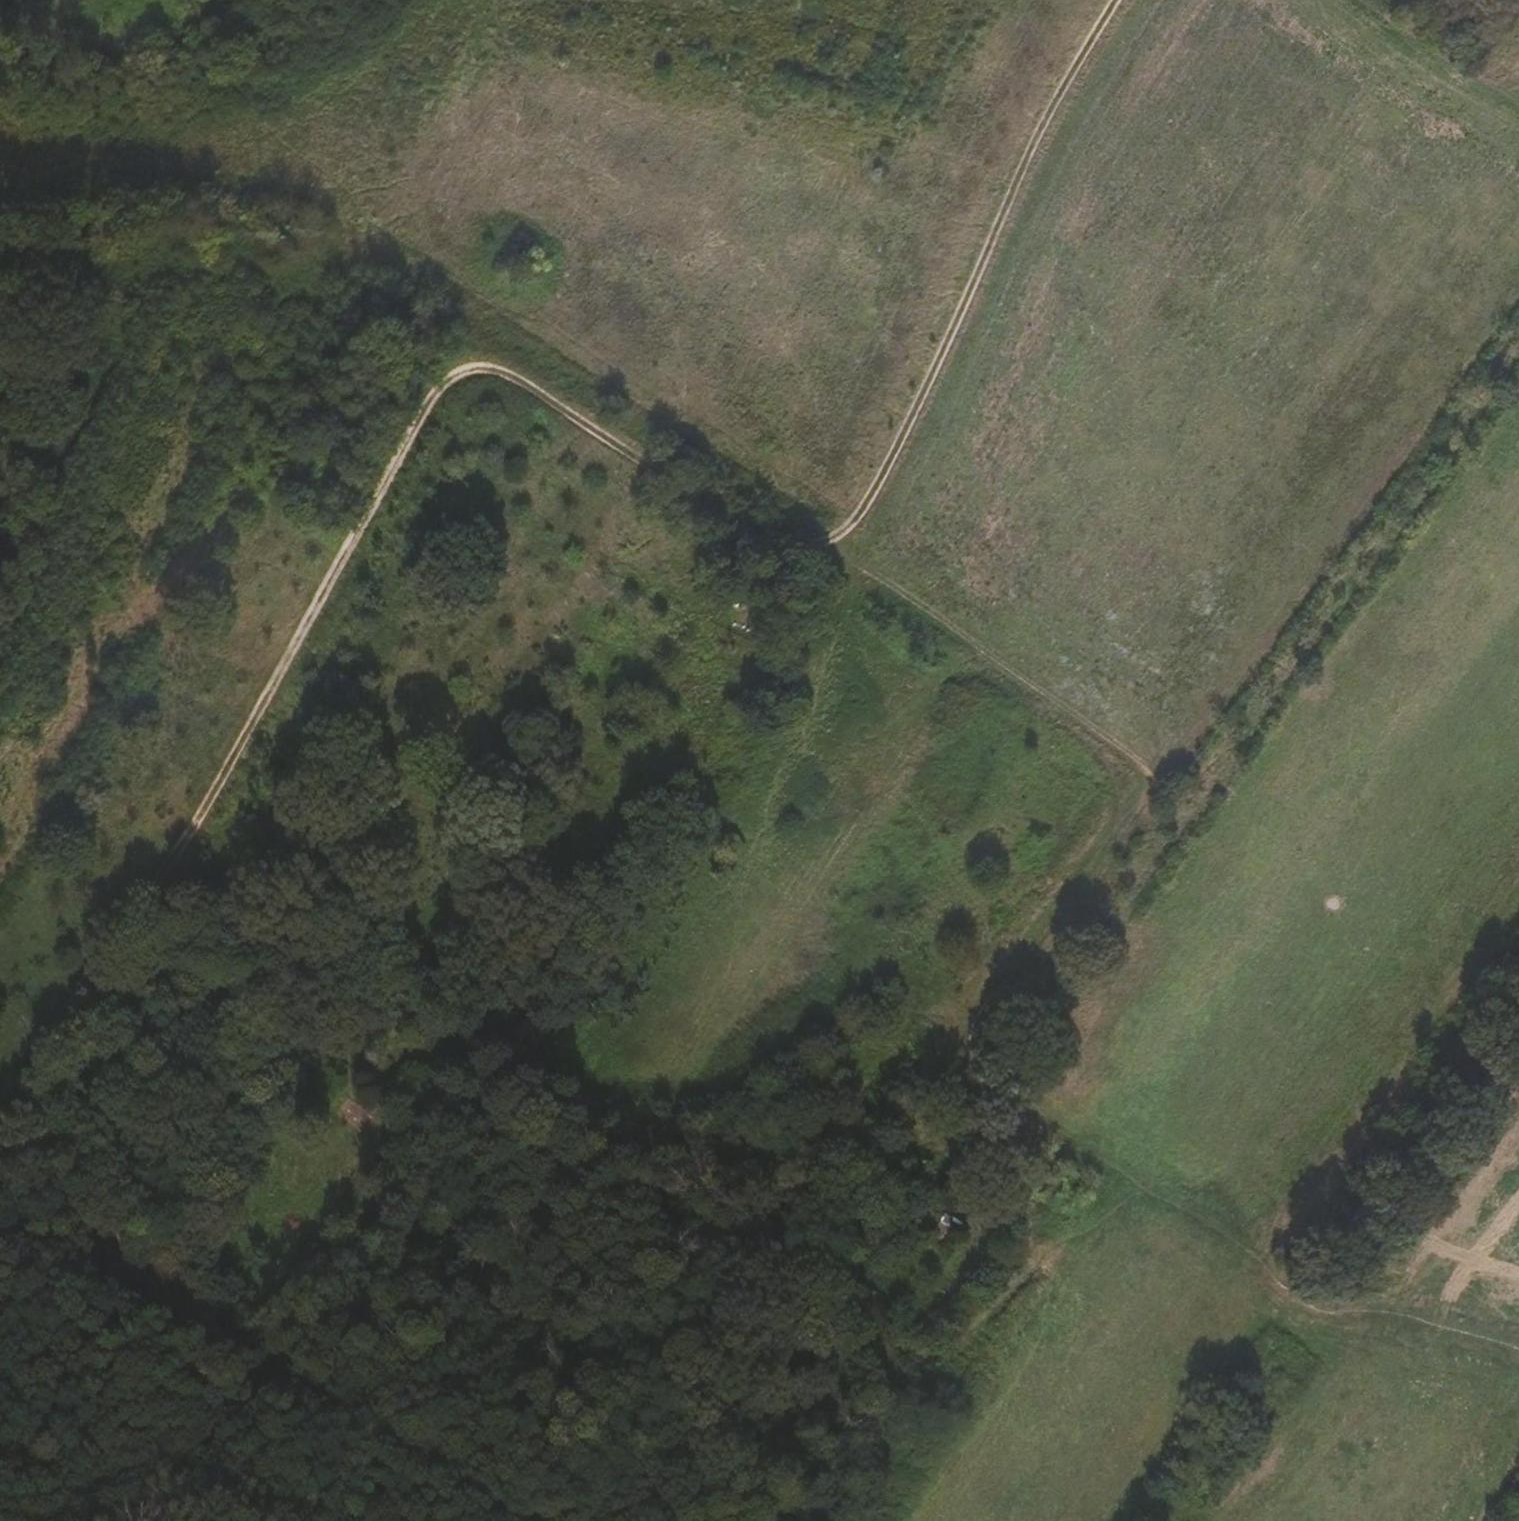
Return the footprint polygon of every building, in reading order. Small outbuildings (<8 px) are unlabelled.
[(272,590),(261,584),(257,591),(268,598),(272,590)]
